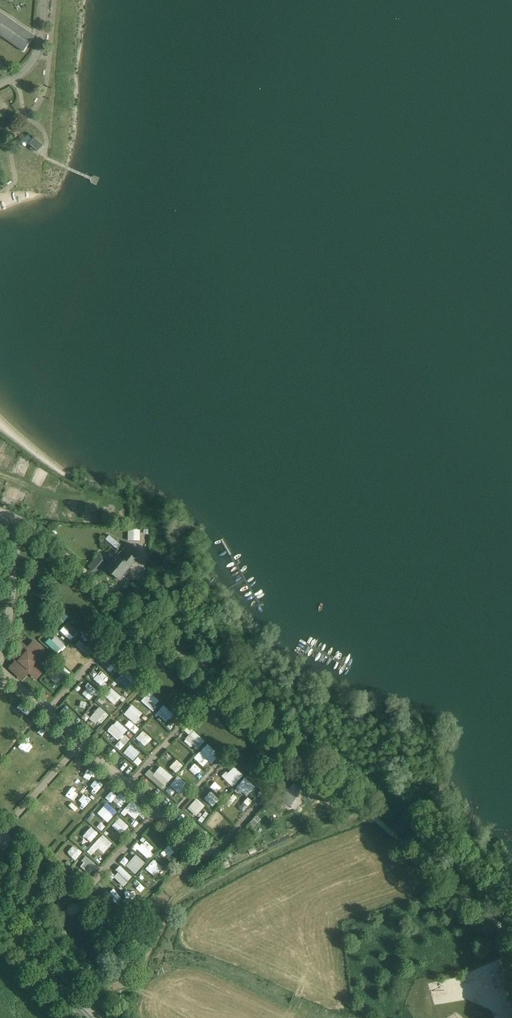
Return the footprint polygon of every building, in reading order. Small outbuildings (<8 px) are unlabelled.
[(0,13),(0,35),(24,52),(35,37),(0,13)] [(2,91),(5,97),(10,94),(7,89),(2,91)] [(3,119),(13,112),(10,109),(0,116),(3,119)] [(44,146),(36,139),(36,138),(36,137),(27,146),(28,147),(30,145),(38,153),(44,146)] [(12,457),(2,452),(0,456),(0,468),(5,471),(12,457)] [(22,478),(29,464),(18,459),(12,473),(22,478)] [(42,486),(48,471),(36,467),(30,481),(42,486)] [(5,496),(16,500),(20,488),(9,485),(5,496)] [(17,499),(23,501),(26,493),(21,490),(17,499)] [(94,518),(95,503),(83,503),(83,518),(94,518)] [(128,540),(140,540),(140,528),(128,527),(128,540)] [(106,539),(112,544),(116,540),(110,535),(106,539)] [(127,545),(119,554),(123,558),(131,549),(127,545)] [(123,558),(119,554),(107,568),(120,580),(140,557),(131,549),(123,558)] [(97,557),(89,566),(99,574),(107,565),(97,557)] [(146,611),(147,574),(129,597),(146,611)] [(60,630),(71,640),(78,632),(67,622),(60,630)] [(80,637),(90,646),(94,642),(84,632),(80,637)] [(55,635),(47,642),(58,653),(66,646),(55,635)] [(73,663),(82,654),(71,643),(62,652),(73,663)] [(34,644),(28,651),(21,645),(12,655),(19,661),(13,668),(23,677),(29,670),(36,676),(45,666),(38,660),(44,653),(34,644)] [(109,655),(101,663),(110,672),(118,664),(109,655)] [(64,681),(71,673),(62,665),(54,673),(64,681)] [(100,670),(93,678),(101,686),(108,678),(100,670)] [(117,679),(127,689),(133,684),(123,673),(117,679)] [(92,699),(99,690),(87,680),(83,684),(90,689),(86,693),(92,699)] [(105,693),(113,703),(121,697),(112,687),(105,693)] [(150,691),(142,701),(152,710),(160,701),(150,691)] [(80,713),(89,704),(81,696),(73,705),(80,713)] [(14,710),(22,717),(29,708),(21,702),(14,710)] [(132,704),(124,713),(134,723),(143,713),(132,704)] [(157,713),(166,722),(174,714),(165,705),(157,713)] [(100,706),(90,715),(98,725),(108,715),(100,706)] [(124,734),(128,728),(116,720),(108,730),(120,739),(115,745),(121,749),(129,738),(124,734)] [(130,720),(125,724),(134,733),(138,729),(130,720)] [(135,739),(142,746),(150,736),(142,730),(135,739)] [(208,743),(194,757),(203,766),(209,760),(211,762),(219,755),(208,743)] [(133,760),(140,752),(131,744),(124,752),(133,760)] [(183,745),(177,753),(185,760),(192,753),(183,745)] [(175,773),(183,766),(177,760),(169,766),(175,773)] [(194,778),(202,770),(193,760),(185,768),(194,778)] [(163,788),(173,776),(160,765),(154,773),(150,769),(146,773),(163,788)] [(232,786),(244,775),(234,765),(223,776),(232,786)] [(180,794),(188,785),(178,776),(170,784),(180,794)] [(236,786),(247,796),(256,786),(245,776),(236,786)] [(302,777),(290,790),(292,792),(285,800),(290,805),(297,797),(309,783),(302,777)] [(216,792),(221,787),(215,781),(210,786),(216,792)] [(171,785),(166,789),(170,795),(175,791),(171,785)] [(111,797),(118,804),(126,796),(118,789),(111,797)] [(209,791),(204,800),(214,805),(219,797),(209,791)] [(239,808),(244,811),(252,800),(247,796),(239,808)] [(197,797),(187,807),(195,815),(205,806),(197,797)] [(303,802),(297,797),(290,805),(296,810),(303,802)] [(123,810),(133,819),(142,809),(132,800),(123,810)] [(97,812),(107,821),(117,812),(107,802),(97,812)] [(217,811),(206,824),(214,830),(224,817),(217,811)] [(112,824),(120,833),(128,826),(120,817),(112,824)] [(89,825),(83,833),(90,838),(96,830),(89,825)] [(149,838),(158,830),(154,826),(145,834),(149,838)] [(87,851),(91,855),(98,847),(104,852),(112,843),(102,834),(87,851)] [(171,851),(176,855),(181,849),(171,839),(156,855),(162,861),(171,851)] [(147,860),(155,853),(146,840),(140,845),(138,842),(135,845),(147,860)] [(72,857),(76,859),(80,850),(77,848),(72,857)] [(130,860),(125,856),(121,861),(135,874),(145,862),(136,854),(130,860)] [(89,873),(97,865),(87,856),(79,864),(89,873)] [(149,866),(161,870),(162,864),(150,861),(149,866)] [(120,865),(116,869),(118,871),(113,876),(123,885),(132,876),(120,865)]
